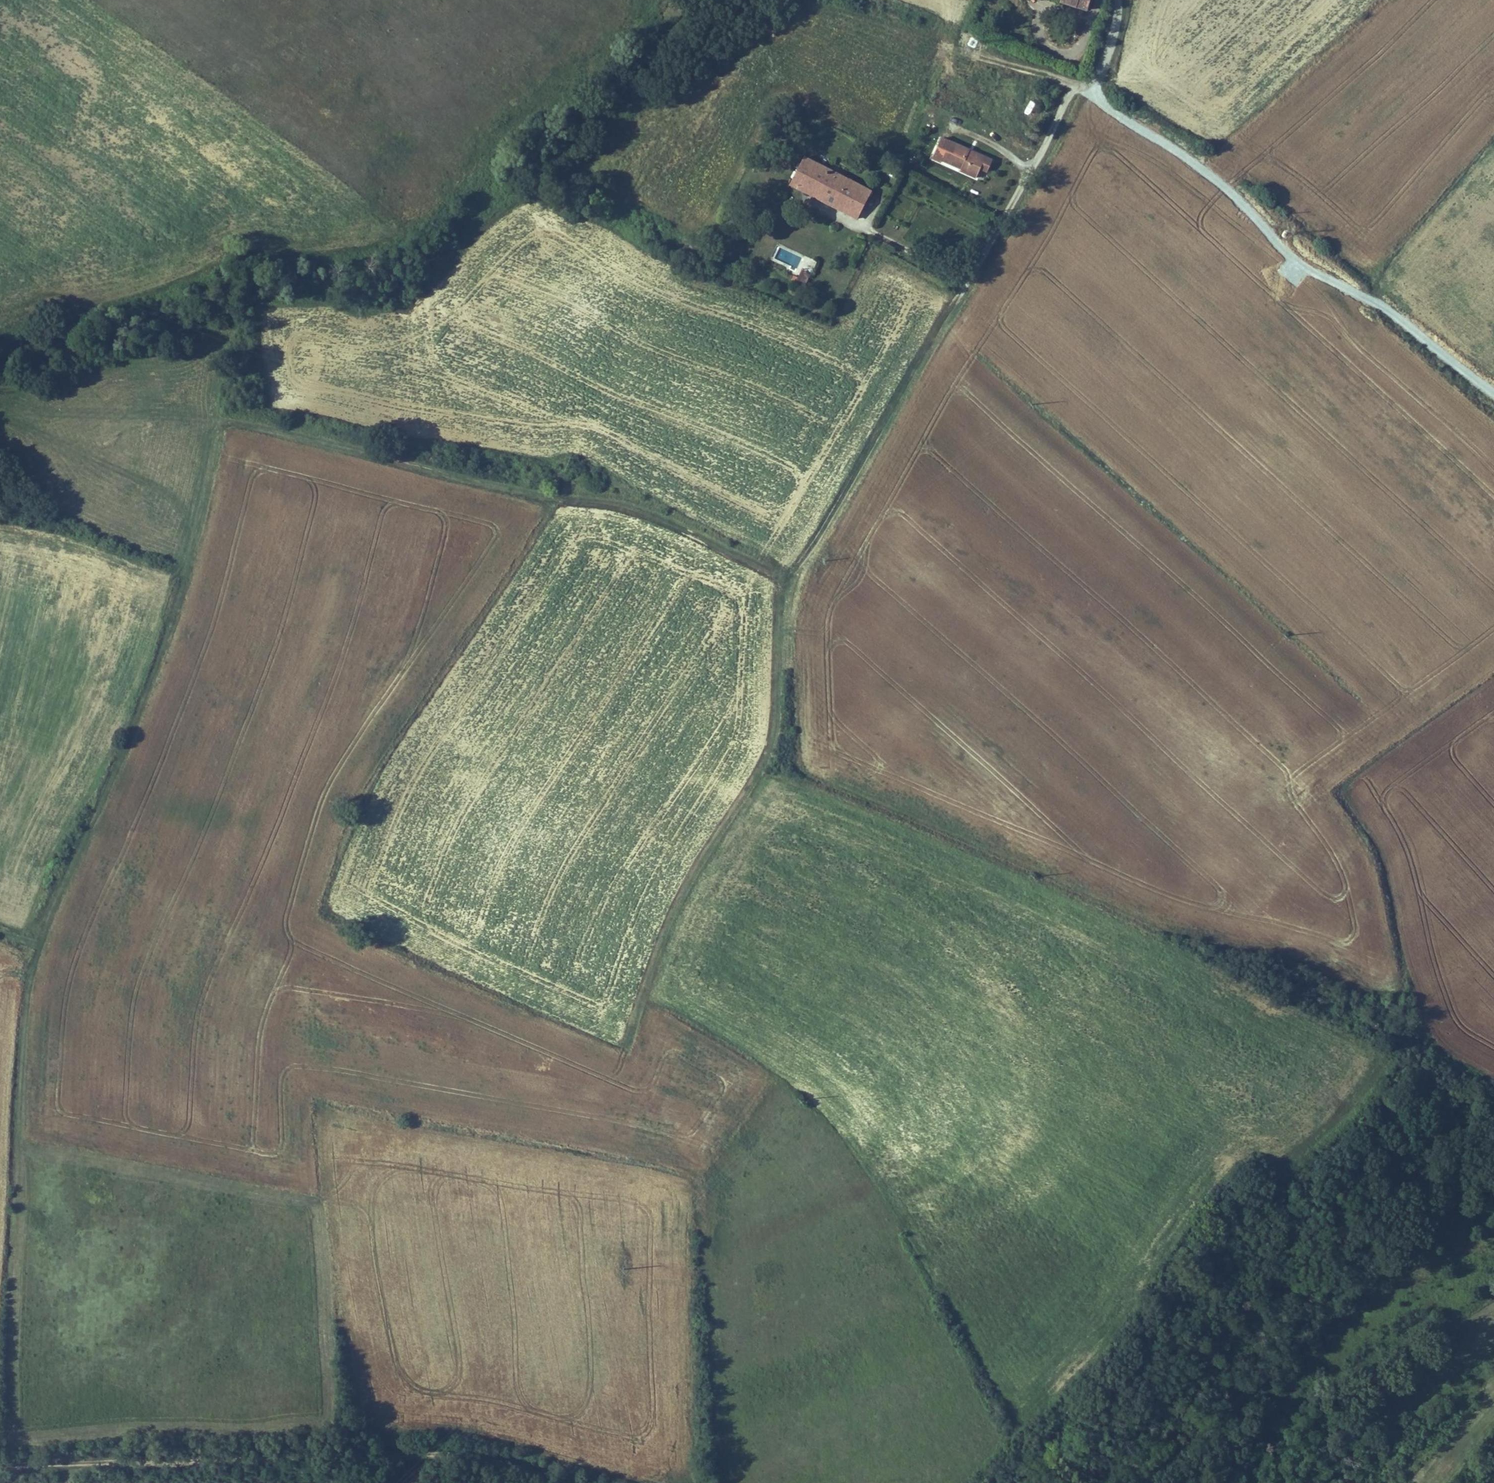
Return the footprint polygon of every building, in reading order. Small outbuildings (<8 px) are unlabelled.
[(1090,0),(1061,0),(1060,2),(1087,9),(1090,0)] [(979,171),(986,174),(992,159),(939,138),(930,160),(976,179),(979,171)] [(817,190),(830,161),(821,157),(808,185),(817,190)] [(876,184),(830,161),(817,190),(862,211),(876,184)] [(894,194),(876,184),(862,211),(880,220),(883,216),(894,194)] [(795,283),(805,286),(809,273),(800,270),(795,283)]
